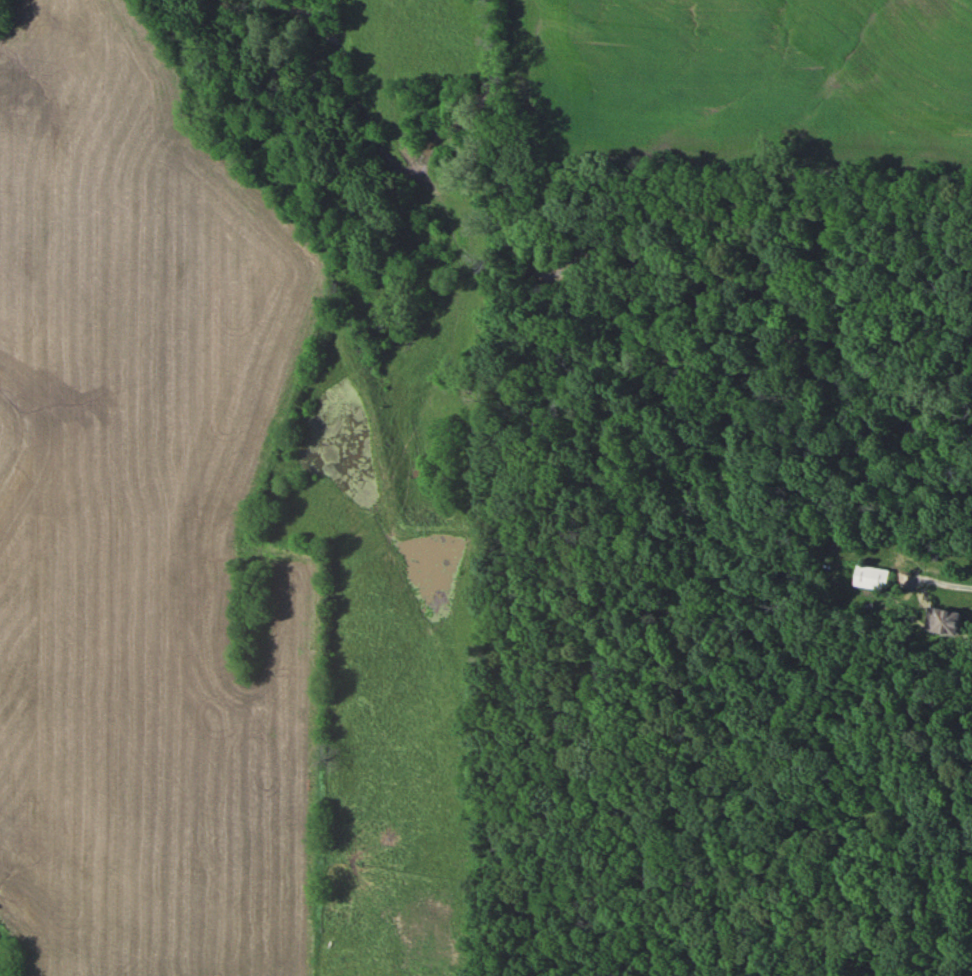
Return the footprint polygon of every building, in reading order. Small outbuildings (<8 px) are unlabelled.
[(889,591),(893,569),(860,563),(856,584),(889,591)] [(963,637),(967,611),(939,607),(935,632),(963,637)]
